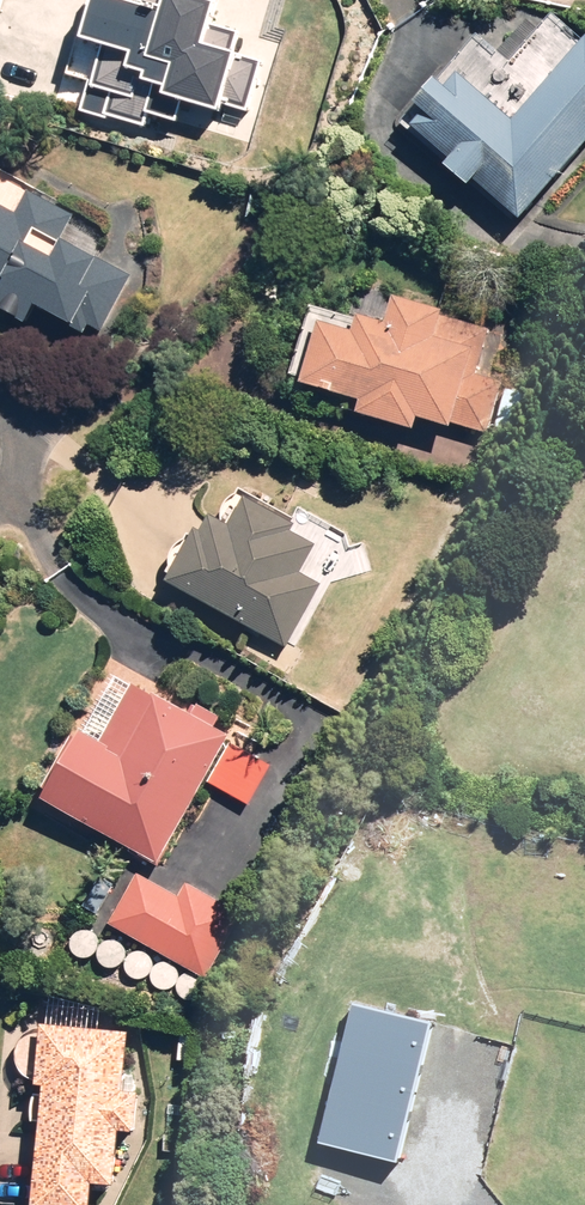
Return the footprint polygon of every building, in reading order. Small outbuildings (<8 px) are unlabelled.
[(102,0),(84,0),(57,100),(81,106),(79,114),(142,131),(146,117),(173,125),(178,106),(217,116),(219,107),(247,114),(260,65),(232,57),(238,34),(209,27),(216,0),(104,0),(102,0)] [(584,143),(584,43),(583,41),(511,126),(452,77),(439,93),(429,84),(395,125),(447,168),(443,173),(464,190),(470,184),(517,224),(584,143)] [(25,197),(12,223),(0,217),(0,317),(23,328),(32,310),(70,330),(86,298),(78,294),(95,262),(60,244),(71,221),(25,197)] [(475,375),(488,330),(341,289),(333,318),(307,311),(289,376),(299,379),(296,388),(356,404),(351,421),(410,438),(414,424),(449,434),(451,426),(483,436),(498,381),(475,375)] [(196,542),(189,539),(164,584),(284,650),(318,588),(299,577),(318,544),(241,502),(226,529),(209,519),(196,542)] [(157,869),(224,740),(129,690),(99,748),(74,735),(37,806),(157,869)] [(178,901),(132,877),(105,930),(134,946),(121,972),(192,1008),(239,917),(184,889),(178,901)] [(359,1001),(325,1138),(406,1159),(441,1021),(359,1001)] [(34,1090),(40,1090),(40,1097),(30,1096),(29,1124),(33,1124),(29,1204),(88,1204),(89,1190),(111,1191),(114,1136),(133,1137),(135,1099),(121,1098),(124,1035),(44,1031),(23,1054),(23,1069),(34,1090)]
